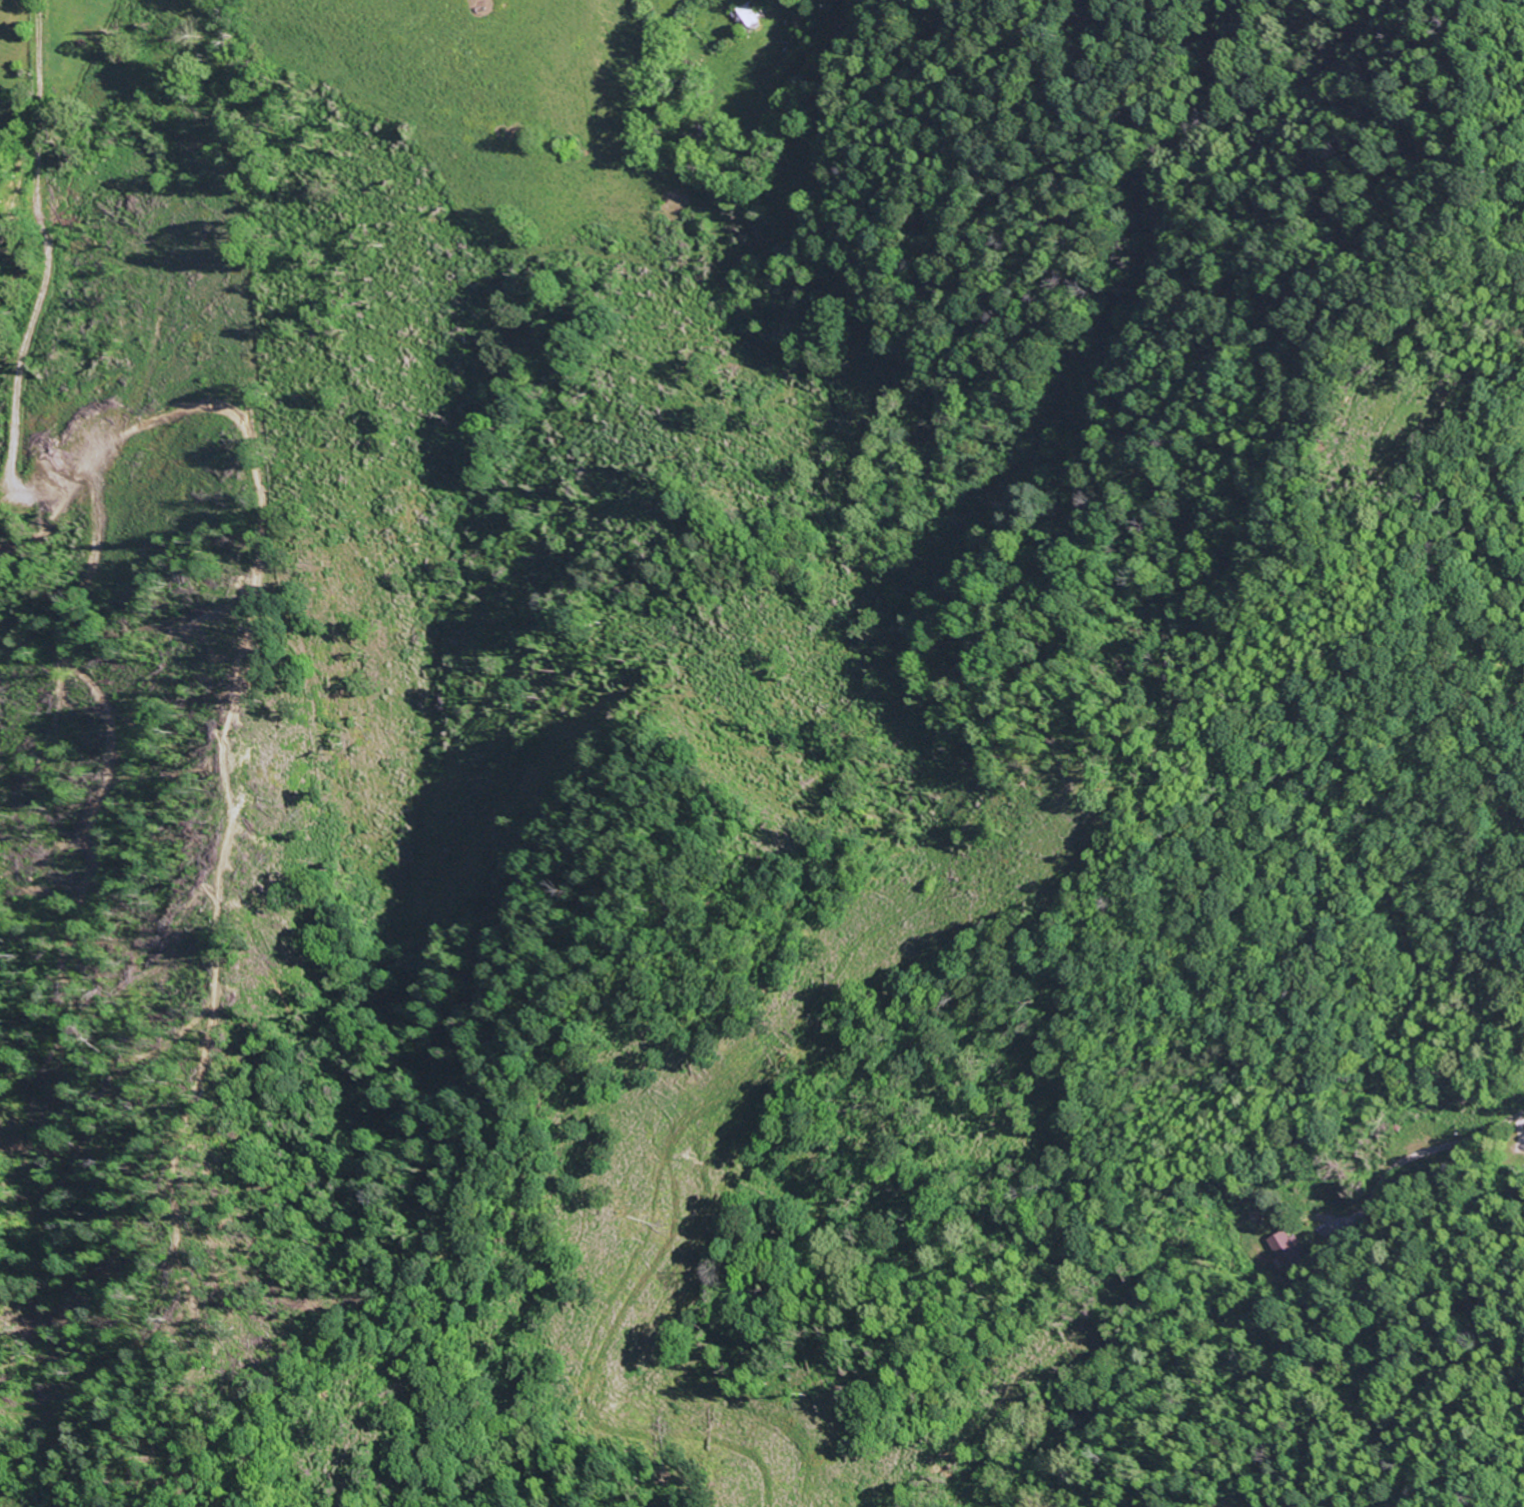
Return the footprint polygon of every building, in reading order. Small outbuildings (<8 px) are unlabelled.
[(742,6),(751,27),(764,21),(754,0),(742,6)] [(1293,1235),(1288,1238),(1283,1230),(1265,1240),(1279,1267),(1303,1255),(1293,1235)]
